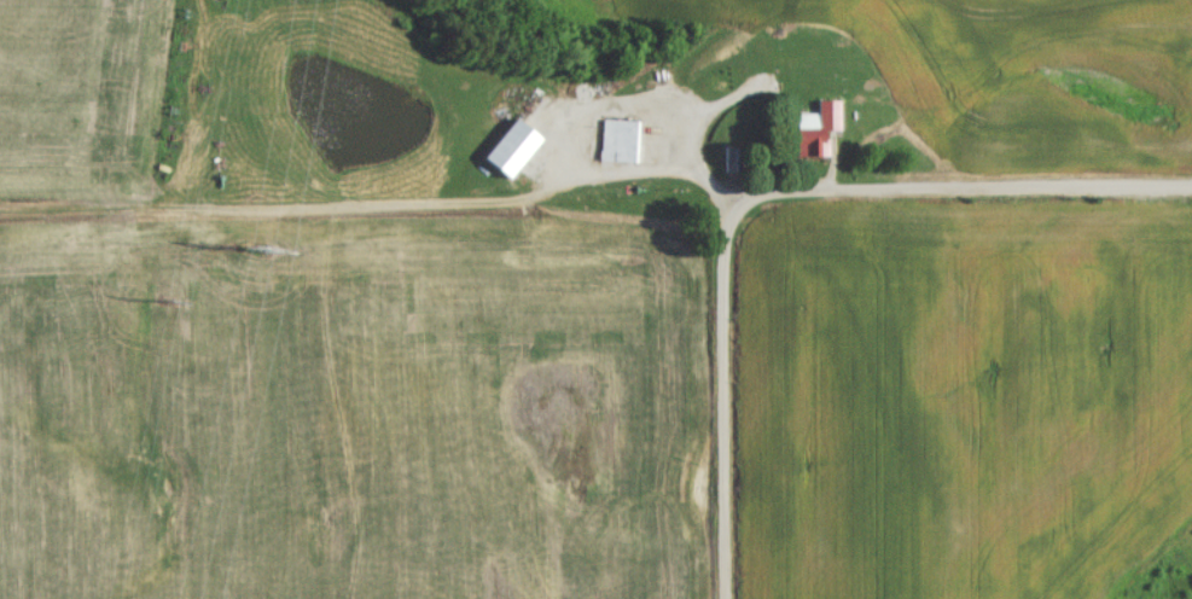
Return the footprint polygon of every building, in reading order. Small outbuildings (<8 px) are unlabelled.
[(796,136),(841,136),(841,107),(818,107),(818,120),(796,120),(796,136)] [(541,149),(520,125),(481,160),(503,184),(541,149)] [(636,127),(600,127),(600,169),(636,169),(636,127)] [(797,163),(827,163),(827,141),(797,141),(797,163)]
